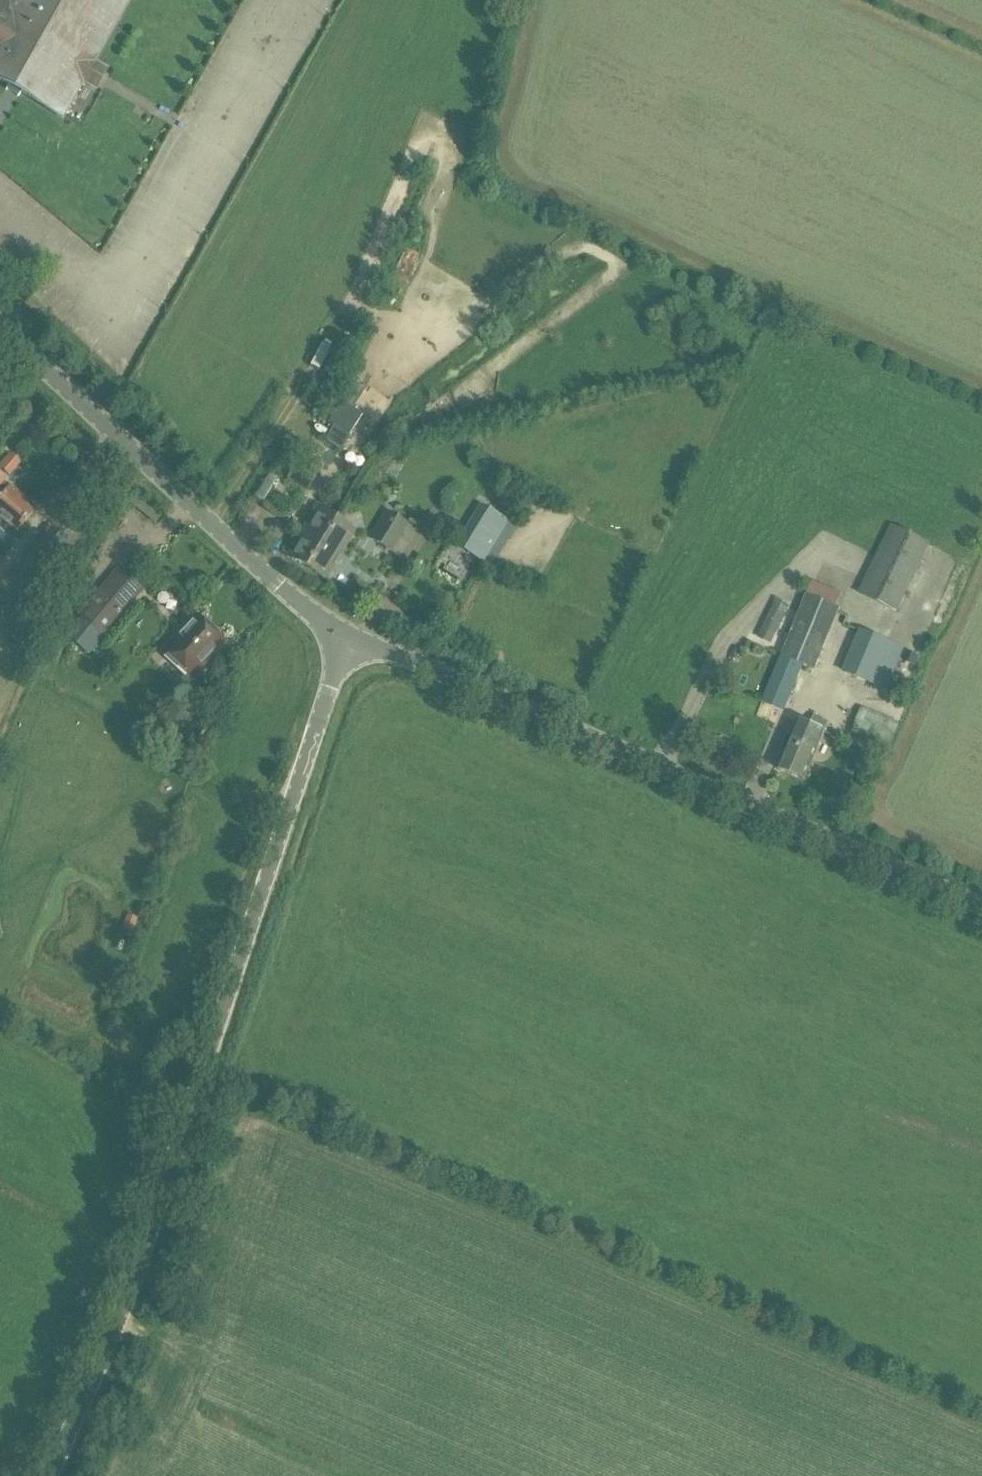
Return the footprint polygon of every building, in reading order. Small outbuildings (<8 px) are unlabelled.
[(66,120),(87,84),(99,91),(108,75),(96,68),(136,0),(0,0),(0,82),(66,120)] [(504,415),(502,408),(488,411),(490,419),(504,415)] [(339,417),(333,427),(324,441),(340,451),(355,427),(339,417)] [(307,452),(298,464),(315,477),(324,465),(307,452)] [(20,462),(11,454),(2,465),(11,473),(20,462)] [(294,461),(286,457),(281,466),(288,470),(294,461)] [(296,462),(286,477),(305,492),(315,477),(298,464),(296,462)] [(276,480),(270,476),(255,497),(263,502),(276,480)] [(17,532),(33,513),(24,505),(27,501),(10,487),(10,488),(8,490),(2,484),(4,482),(0,479),(0,517),(17,532)] [(357,524),(381,488),(370,481),(360,497),(354,493),(341,514),(357,524)] [(316,509),(287,557),(307,569),(337,521),(316,509)] [(391,552),(408,524),(386,511),(369,539),(391,552)] [(68,530),(51,516),(18,555),(5,545),(0,551),(0,611),(68,530)] [(501,530),(482,519),(465,548),(483,559),(501,530)] [(325,580),(354,532),(337,521),(307,569),(325,580)] [(930,545),(892,526),(859,594),(897,612),(930,545)] [(142,591),(117,571),(80,616),(86,621),(70,639),(89,655),(142,591)] [(763,702),(784,711),(803,665),(815,670),(840,611),(806,597),(782,656),(763,702)] [(771,642),(789,607),(776,601),(759,636),(771,642)] [(164,652),(191,678),(223,643),(196,618),(189,625),(188,624),(179,634),(180,635),(164,652)] [(860,630),(843,673),(887,691),(905,649),(860,630)] [(900,725),(860,709),(849,735),(889,752),(900,725)] [(799,721),(796,728),(792,738),(788,736),(783,749),(786,750),(778,771),(805,782),(826,732),(799,721)] [(702,746),(695,743),(693,748),(700,751),(702,746)] [(864,788),(868,778),(859,774),(855,784),(864,788)] [(127,915),(122,930),(132,934),(137,918),(127,915)]
